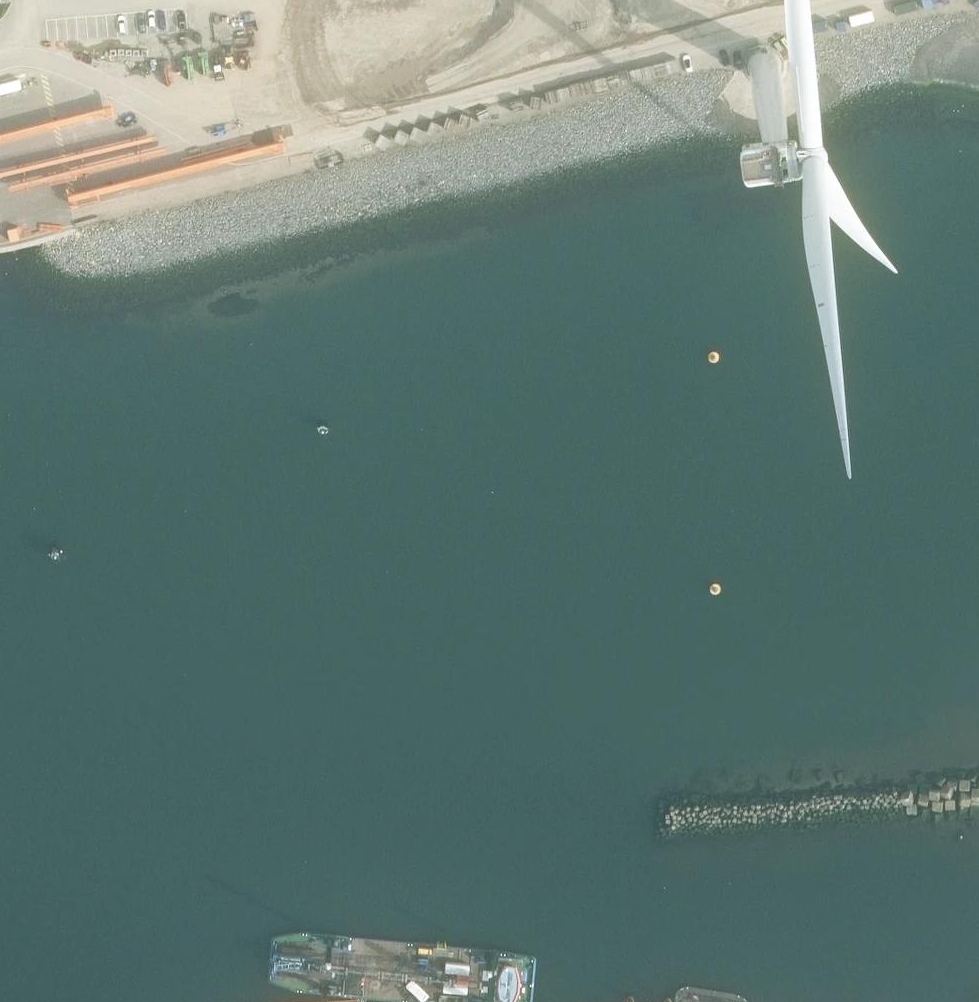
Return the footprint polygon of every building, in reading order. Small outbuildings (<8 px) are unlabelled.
[(748,62),(748,64),(748,66),(748,68),(749,71),(750,73),(751,74),(753,76),(754,78),(756,79),(758,80),(760,80),(762,81),(765,81),(767,81),(769,80),(771,79),(773,78),(775,77),(776,75),(778,73),(779,71),(779,70),(780,69),(780,68),(780,67),(780,66),(780,64),(780,63),(780,62),(780,61),(779,60),(779,58),(778,57),(778,56),(777,55),(776,54),(775,53),(774,53),(773,52),(772,51),(770,50),(768,49),(765,49),(763,49),(761,49),(759,50),(757,51),(755,52),(754,53),(752,54),(751,56),(750,58),(749,60),(748,62)]
